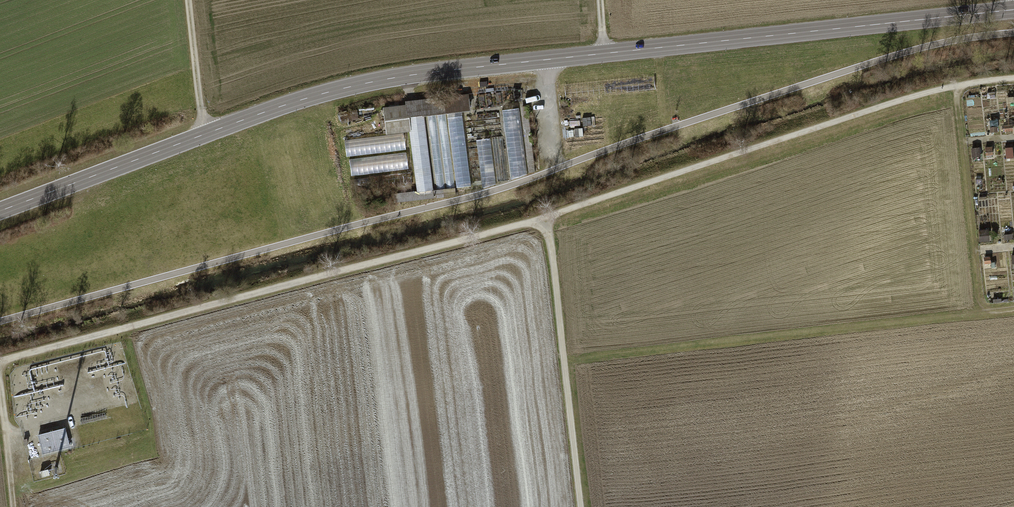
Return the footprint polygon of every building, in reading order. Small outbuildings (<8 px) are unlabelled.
[(467,95),(392,105),(394,121),(408,119),(447,114),(464,112),(469,112),(467,95)] [(526,105),(521,105),(521,109),(529,172),(535,172),(526,105)] [(508,175),(529,172),(521,109),(500,112),(503,136),(508,175)] [(456,188),(473,186),(467,141),(464,112),(447,114),(456,188)] [(456,188),(447,114),(408,119),(417,193),(456,188)] [(974,134),(984,133),(983,126),(973,127),(974,134)] [(404,135),(345,140),(347,156),(405,151),(404,135)] [(508,175),(503,136),(492,138),(498,182),(509,180),(508,175)] [(498,182),(492,138),(477,140),(482,185),(498,183),(498,182)] [(482,185),(477,140),(467,141),(473,186),(482,185)] [(980,150),(972,150),(973,160),(981,159),(980,150)] [(408,153),(350,161),(352,177),(410,170),(408,153)] [(412,174),(354,181),(355,191),(413,184),(412,174)] [(457,196),(456,188),(417,193),(394,196),(395,204),(457,196)] [(389,193),(367,195),(367,203),(390,201),(389,193)] [(989,231),(979,232),(980,245),(990,244),(989,231)] [(65,427),(37,434),(43,455),(70,448),(65,427)]
